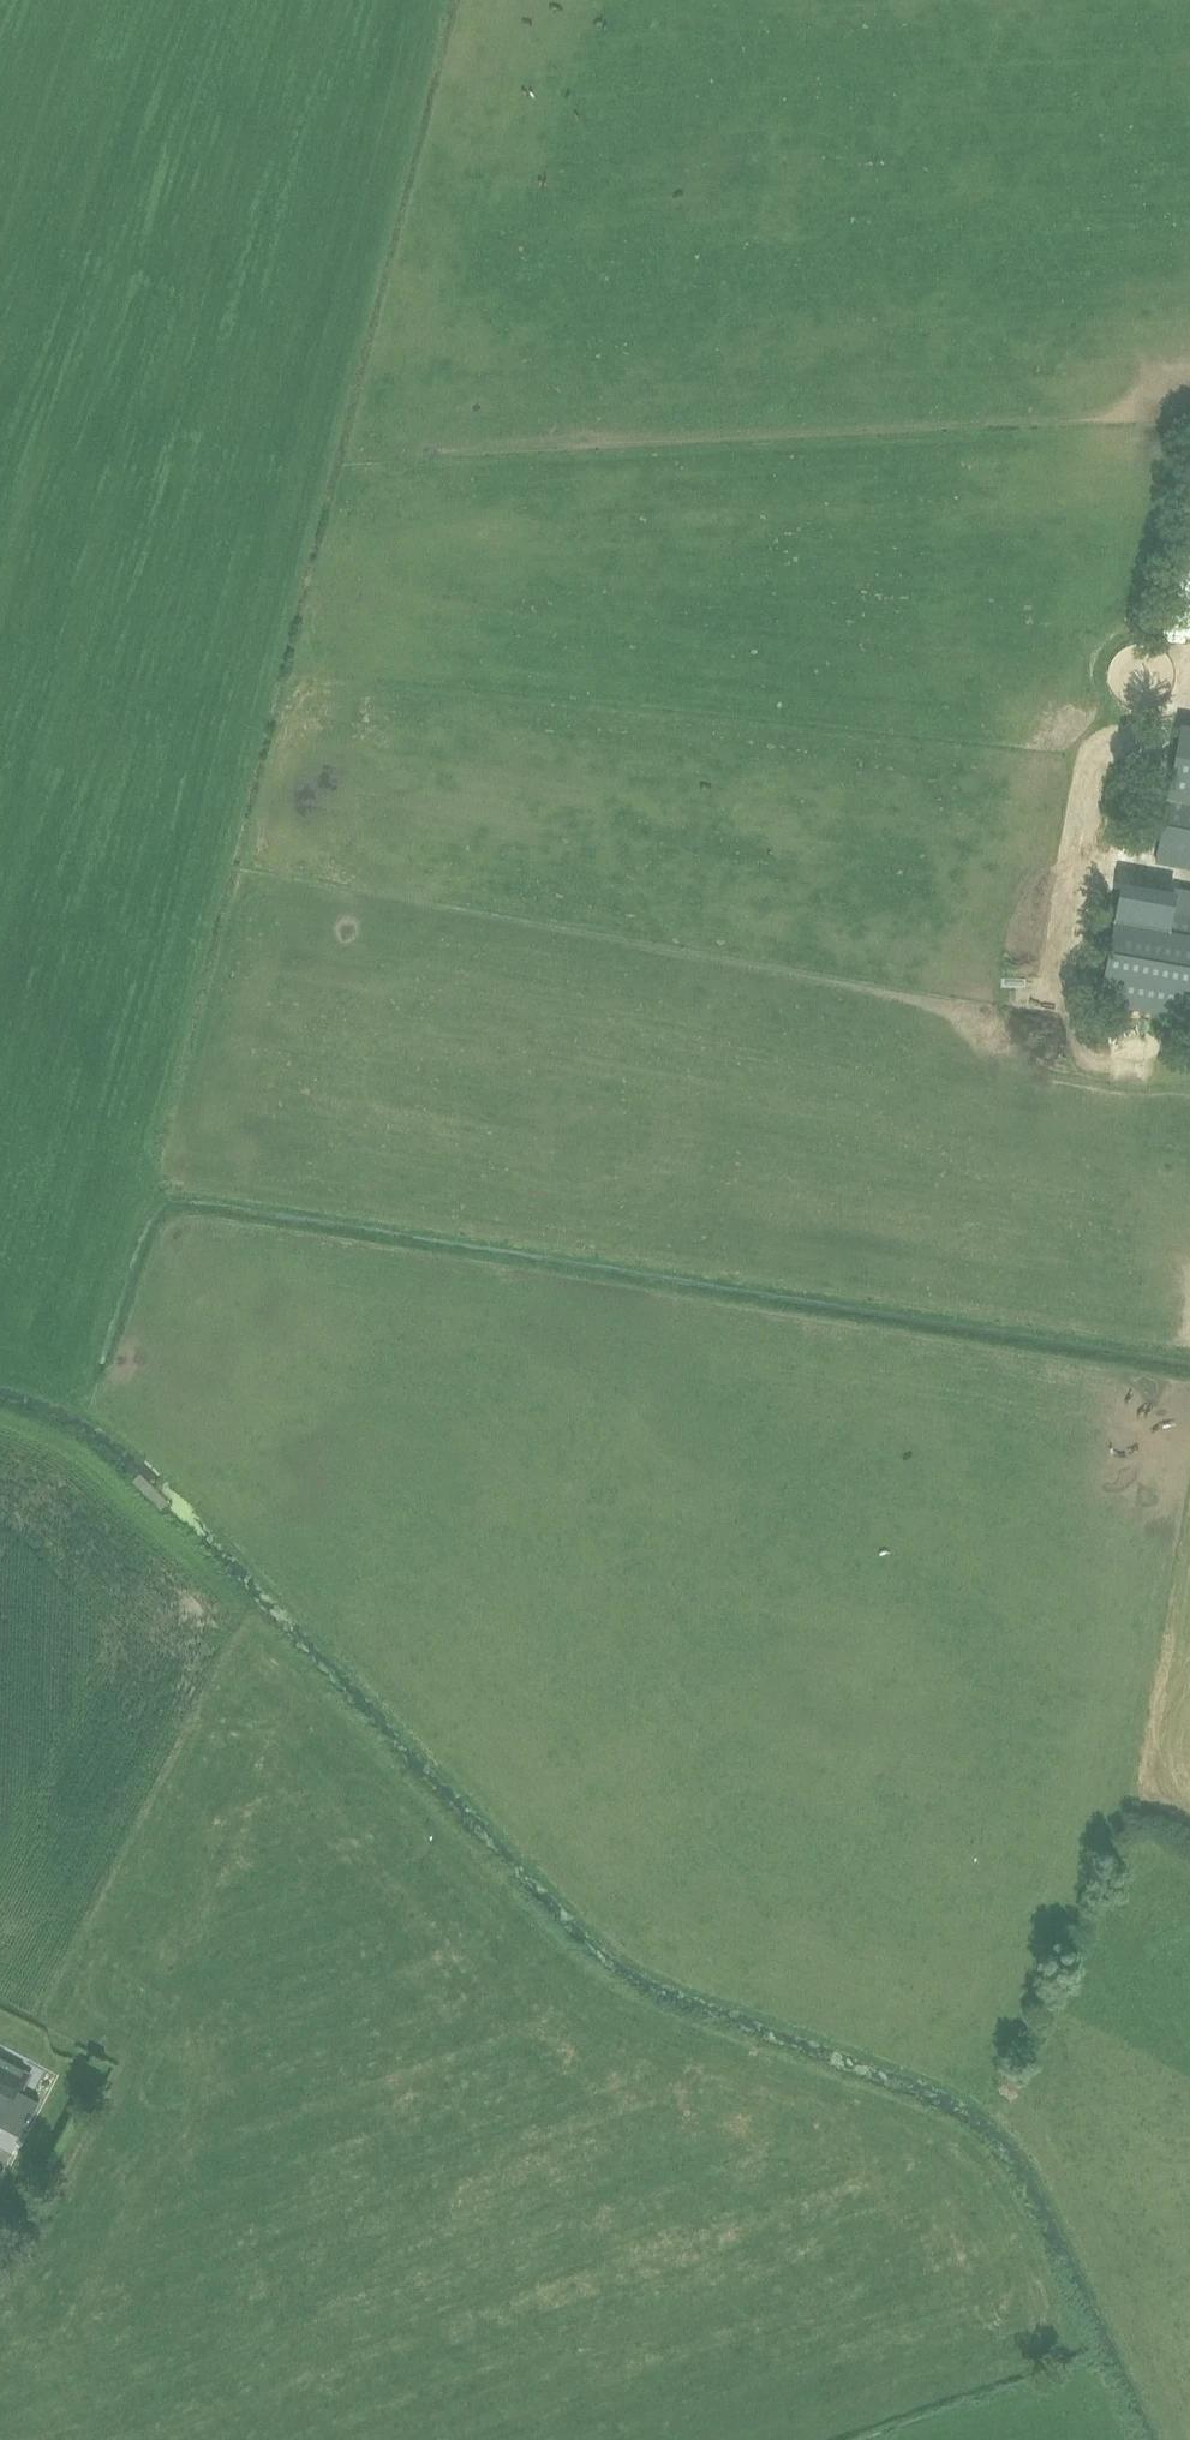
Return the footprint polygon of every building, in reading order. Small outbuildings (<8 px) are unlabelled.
[(1170,785),(1189,789),(1189,722),(1183,721),(1170,785)] [(1170,785),(1155,861),(1189,867),(1189,789),(1170,785)] [(1176,887),(1174,899),(1148,894),(1134,973),(1189,983),(1189,890),(1176,887)] [(147,1472),(138,1481),(166,1510),(175,1501),(147,1472)] [(13,2102),(28,2074),(0,2059),(0,2095),(13,2102)]
